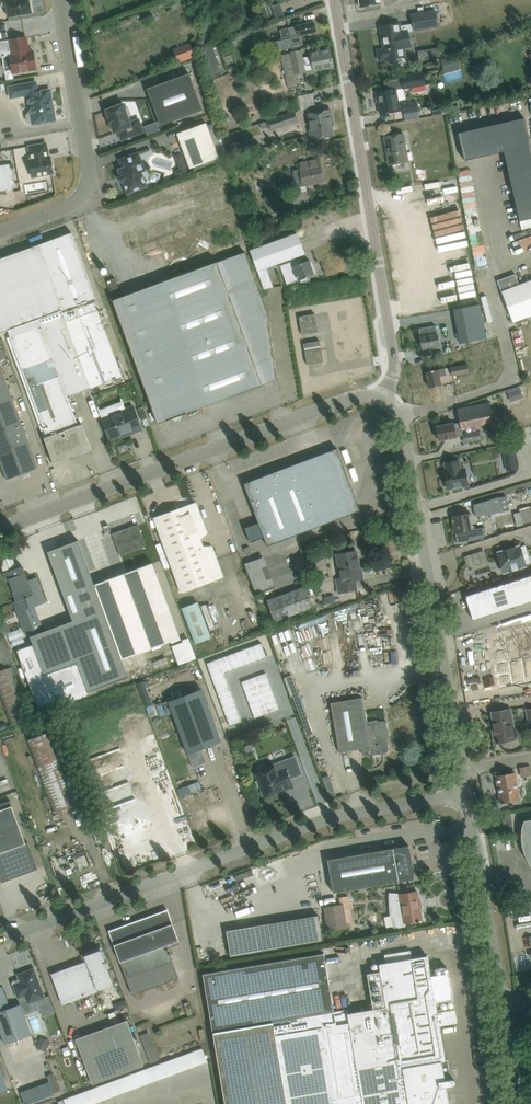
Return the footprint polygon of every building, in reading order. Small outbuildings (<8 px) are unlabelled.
[(2,1),(2,3),(3,5),(4,6),(5,7),(7,7),(8,17),(31,13),(29,0),(3,0),(2,1)] [(280,3),(271,6),(275,19),(284,16),(280,3)] [(436,10),(410,14),(414,32),(439,27),(436,10)] [(282,39),(274,41),(276,51),(292,48),(301,46),(299,35),(316,32),(314,22),(303,24),(289,27),(288,27),(290,37),(282,39)] [(405,57),(404,49),(411,47),(408,29),(401,31),(399,23),(380,27),(384,49),(377,50),(379,60),(385,59),(386,60),(405,57)] [(10,56),(13,73),(26,71),(37,69),(33,51),(29,52),(26,37),(15,39),(9,40),(0,41),(0,57),(10,56)] [(182,40),(162,46),(167,59),(186,52),(182,40)] [(223,74),(219,64),(212,43),(198,49),(209,79),(223,74)] [(295,74),(296,74),(306,72),(333,66),(329,47),(312,51),(313,56),(303,57),(302,49),(290,51),(290,52),(281,54),(285,74),(295,72),(295,74)] [(189,73),(147,88),(161,125),(203,110),(189,73)] [(402,88),(401,78),(388,80),(389,90),(376,92),(380,114),(394,111),(400,110),(396,90),(402,88)] [(11,97),(28,94),(31,112),(29,113),(28,114),(27,116),(27,120),(29,122),(31,122),(33,122),(33,124),(55,120),(53,107),(50,107),(47,90),(38,92),(36,82),(9,87),(11,97)] [(411,84),(404,85),(405,96),(412,95),(411,84)] [(417,101),(402,104),(404,114),(419,111),(417,101)] [(124,108),(123,104),(107,110),(110,119),(109,119),(111,123),(115,132),(119,130),(122,139),(143,132),(138,120),(130,123),(128,117),(132,116),(128,106),(124,108)] [(333,135),(330,118),(332,118),(330,109),(309,114),(314,139),(333,135)] [(268,127),(270,130),(298,121),(295,110),(260,122),(262,129),(268,127)] [(222,116),(227,123),(232,120),(226,112),(222,116)] [(157,122),(144,127),(147,136),(160,131),(157,122)] [(219,158),(218,156),(227,153),(216,122),(207,126),(206,123),(177,133),(190,168),(219,158)] [(458,134),(463,162),(502,155),(515,224),(530,221),(530,159),(524,122),(458,134)] [(403,134),(384,137),(386,149),(388,149),(390,165),(408,162),(403,134)] [(29,159),(33,177),(53,173),(50,156),(49,156),(46,143),(29,146),(31,159),(29,159)] [(233,146),(227,148),(230,156),(235,154),(233,146)] [(119,159),(123,168),(118,169),(128,193),(147,186),(141,171),(145,170),(138,152),(119,159)] [(299,169),(293,171),(296,187),(297,187),(306,185),(313,184),(324,182),(320,165),(319,159),(298,163),(299,169)] [(14,189),(10,164),(0,165),(0,191),(14,189)] [(298,193),(293,194),(297,212),(311,209),(307,191),(298,193)] [(102,320),(99,310),(100,310),(72,232),(0,259),(0,333),(8,330),(14,347),(51,447),(54,446),(59,459),(69,456),(69,457),(77,454),(76,451),(86,447),(82,436),(85,435),(77,414),(74,415),(67,395),(123,374),(102,320)] [(297,233),(287,237),(251,250),(259,271),(304,254),(297,233)] [(195,331),(220,400),(277,379),(267,314),(245,252),(217,262),(176,277),(195,331)] [(297,261),(279,267),(285,285),(288,284),(300,280),(301,282),(305,280),(309,279),(308,277),(314,275),(309,260),(298,264),(297,261)] [(497,281),(501,292),(513,322),(530,315),(530,280),(519,285),(515,274),(497,281)] [(273,287),(269,276),(260,279),(264,288),(273,287)] [(176,277),(122,297),(115,277),(107,280),(114,300),(113,300),(150,400),(145,401),(147,405),(151,403),(158,423),(220,400),(195,331),(176,277)] [(480,304),(453,309),(460,343),(486,338),(480,304)] [(299,316),(302,335),(318,332),(315,314),(299,316)] [(422,349),(433,347),(439,346),(435,325),(419,328),(422,349)] [(323,362),(320,340),(303,343),(307,365),(323,362)] [(450,367),(451,376),(469,373),(467,364),(450,367)] [(7,479),(38,467),(0,365),(0,461),(7,479)] [(445,375),(444,368),(426,371),(429,388),(441,386),(439,376),(445,375)] [(507,389),(511,401),(523,397),(518,385),(507,389)] [(109,439),(122,434),(122,436),(128,434),(142,429),(134,406),(125,409),(122,401),(99,409),(103,418),(102,418),(109,439)] [(456,436),(462,435),(462,434),(461,428),(494,422),(490,401),(457,408),(460,422),(436,426),(439,440),(456,437),(456,436)] [(147,418),(143,407),(137,409),(142,420),(143,420),(145,426),(149,425),(147,418)] [(462,434),(462,435),(464,443),(474,441),(480,440),(479,431),(462,434)] [(336,448),(244,483),(267,545),(360,511),(336,448)] [(513,451),(503,452),(506,471),(516,469),(513,451)] [(447,489),(458,487),(468,485),(465,467),(461,467),(460,460),(445,462),(446,471),(444,471),(447,489)] [(474,507),(472,507),(472,512),(475,512),(475,517),(502,512),(508,510),(506,496),(500,497),(499,496),(473,504),(474,507)] [(207,533),(196,502),(154,518),(168,555),(201,542),(200,538),(207,533)] [(519,509),(523,523),(530,521),(530,514),(529,506),(519,509)] [(472,520),(470,513),(464,514),(452,516),(455,533),(456,532),(458,543),(476,540),(485,537),(483,527),(473,529),(472,520)] [(138,524),(112,533),(121,556),(146,546),(138,524)] [(44,630),(31,635),(34,643),(44,672),(76,660),(88,692),(130,677),(123,659),(95,584),(78,540),(47,551),(72,620),(44,630)] [(201,542),(168,555),(180,591),(213,580),(224,576),(212,546),(203,546),(201,542)] [(509,549),(498,552),(504,572),(525,566),(524,564),(521,551),(527,549),(525,544),(519,546),(509,549)] [(336,554),(341,578),(336,579),(338,592),(357,589),(355,580),(361,579),(356,551),(336,554)] [(273,586),(266,567),(263,557),(245,563),(255,592),(273,586)] [(180,638),(156,573),(152,563),(95,584),(123,659),(180,638)] [(23,566),(4,573),(7,580),(10,579),(17,601),(25,623),(22,624),(27,636),(31,635),(44,630),(38,616),(37,616),(33,606),(45,601),(40,588),(36,578),(26,581),(25,576),(26,575),(23,566)] [(516,580),(523,604),(530,601),(530,585),(528,576),(516,580)] [(516,580),(503,584),(510,607),(523,604),(516,580)] [(315,605),(307,584),(267,599),(274,620),(315,605)] [(503,584),(491,588),(498,611),(510,607),(503,584)] [(491,588),(478,592),(485,615),(498,611),(491,588)] [(478,592),(465,596),(473,619),(485,615),(478,592)] [(334,596),(325,597),(327,605),(335,604),(334,596)] [(258,601),(263,613),(267,612),(263,599),(258,601)] [(212,638),(198,601),(182,607),(196,644),(212,638)] [(341,604),(343,615),(354,613),(352,602),(341,604)] [(239,607),(244,625),(252,623),(246,604),(239,607)] [(227,612),(215,616),(219,629),(232,625),(227,612)] [(317,625),(320,632),(334,626),(329,612),(307,620),(310,627),(317,625)] [(10,631),(6,621),(0,624),(0,635),(10,631)] [(522,635),(526,658),(530,657),(530,633),(522,635)] [(522,635),(509,637),(513,660),(526,658),(522,635)] [(1,663),(4,662),(5,667),(15,664),(5,637),(0,639),(0,660),(1,663)] [(509,637),(496,639),(500,663),(513,660),(509,637)] [(172,646),(179,665),(197,658),(189,638),(182,640),(183,641),(172,646)] [(267,656),(261,642),(255,644),(261,659),(267,656)] [(34,643),(17,649),(40,713),(90,695),(88,692),(76,660),(44,672),(34,643)] [(261,659),(255,644),(249,647),(254,661),(261,659)] [(249,647),(243,649),(248,663),(254,661),(249,647)] [(248,663),(243,649),(237,651),(242,666),(248,663)] [(242,666),(237,651),(231,654),(236,668),(242,666)] [(236,668),(231,654),(224,656),(230,670),(236,668)] [(230,670),(224,656),(218,658),(206,663),(209,670),(221,666),(224,673),(230,670)] [(526,658),(513,660),(518,684),(526,682),(530,682),(526,658)] [(513,660),(500,663),(504,686),(518,684),(513,660)] [(0,672),(0,693),(11,721),(31,713),(13,666),(0,672)] [(226,679),(224,673),(221,666),(209,670),(211,677),(214,683),(226,679)] [(268,677),(265,671),(253,676),(255,682),(268,677)] [(300,671),(292,673),(298,692),(305,689),(300,671)] [(255,682),(253,676),(241,680),(243,686),(255,682)] [(270,683),(268,677),(255,682),(258,688),(270,683)] [(228,685),(226,679),(214,683),(216,690),(228,685)] [(258,688),(255,682),(243,686),(245,693),(258,688)] [(272,689),(270,683),(258,688),(260,694),(272,689)] [(231,691),(228,685),(216,690),(218,696),(231,691)] [(260,694),(258,688),(245,693),(248,699),(260,694)] [(193,768),(202,764),(201,762),(206,760),(202,748),(221,741),(202,689),(168,702),(193,768)] [(275,696),(272,689),(260,694),(262,700),(275,696)] [(233,697),(231,691),(218,696),(221,702),(233,697)] [(262,700),(260,694),(248,699),(250,705),(262,700)] [(277,702),(275,696),(262,700),(265,706),(277,702)] [(235,703),(233,697),(221,702),(223,708),(235,703)] [(363,697),(331,703),(339,752),(362,748),(363,754),(366,756),(387,753),(389,749),(386,732),(388,731),(386,720),(378,722),(377,720),(367,721),(363,697)] [(265,706),(262,700),(250,705),(252,711),(265,706)] [(279,708),(277,702),(265,706),(267,712),(279,708)] [(238,710),(235,703),(223,708),(225,714),(238,710)] [(267,712),(265,706),(252,711),(255,717),(267,712)] [(493,732),(494,743),(516,740),(510,709),(491,712),(495,732),(493,732)] [(240,716),(238,710),(225,714),(228,720),(240,716)] [(242,722),(240,716),(228,720),(230,726),(242,722)] [(52,730),(27,739),(54,813),(79,804),(52,730)] [(258,773),(256,774),(260,785),(264,795),(281,789),(282,791),(293,787),(289,776),(286,768),(290,766),(287,759),(273,764),(274,767),(267,770),(266,767),(265,766),(263,765),(260,765),(258,766),(257,768),(258,771),(258,773)] [(519,767),(521,776),(530,775),(530,773),(530,766),(519,767)] [(496,776),(501,802),(519,799),(514,772),(496,776)] [(196,790),(194,783),(183,787),(185,794),(196,790)] [(140,784),(120,785),(121,795),(141,794),(140,784)] [(2,881),(37,868),(29,848),(30,847),(28,841),(26,842),(11,800),(0,804),(0,876),(2,881)] [(510,814),(502,815),(504,830),(513,829),(510,814)] [(524,820),(522,845),(530,864),(530,819),(524,820)] [(327,859),(329,870),(333,892),(415,878),(409,845),(327,859)] [(250,876),(248,871),(235,876),(237,881),(250,876)] [(233,886),(222,889),(224,896),(235,892),(233,886)] [(405,923),(417,920),(417,922),(419,921),(419,920),(422,920),(417,891),(400,894),(400,893),(390,892),(390,907),(391,916),(393,921),(395,927),(405,926),(405,923)] [(339,897),(341,905),(324,907),(328,931),(348,928),(347,923),(353,922),(348,895),(339,897)] [(167,910),(109,931),(132,994),(178,978),(169,955),(173,953),(171,947),(180,944),(167,910)] [(318,914),(256,925),(226,930),(230,955),(261,950),(323,940),(318,914)] [(344,938),(329,939),(330,950),(345,949),(344,938)] [(51,974),(55,984),(62,1004),(97,992),(96,989),(113,983),(101,950),(84,956),(86,961),(51,974)] [(203,974),(225,1103),(448,1103),(445,1086),(447,1085),(453,1084),(454,1084),(455,1083),(455,1082),(455,1081),(455,1080),(455,1079),(454,1079),(453,1078),(452,1078),(446,1079),(444,1080),(443,1072),(445,1071),(450,1071),(448,1059),(445,1059),(440,1025),(457,1022),(455,1009),(437,1012),(436,1004),(453,1001),(449,975),(431,978),(427,955),(417,957),(411,958),(410,950),(384,955),(385,962),(379,964),(380,971),(367,974),(373,1005),(373,1008),(348,1013),(348,1009),(334,1011),(333,1007),(324,953),(203,974)] [(45,997),(34,968),(17,974),(20,982),(13,984),(18,998),(25,995),(28,1003),(45,997)] [(5,995),(2,986),(0,987),(0,1031),(5,1044),(32,1034),(20,1004),(10,1008),(5,995)] [(343,993),(343,1002),(354,1002),(353,992),(343,993)] [(76,1038),(93,1084),(145,1064),(128,1019),(76,1038)] [(155,1027),(148,1030),(151,1041),(159,1039),(155,1027)] [(45,1051),(48,1045),(38,1040),(35,1047),(45,1051)] [(202,1047),(128,1075),(134,1088),(207,1061),(202,1047)] [(474,1052),(475,1061),(486,1060),(484,1051),(474,1052)] [(492,1052),(485,1053),(487,1061),(494,1060),(492,1052)] [(8,1089),(0,1066),(0,1092),(8,1089)] [(53,1073),(47,1075),(53,1092),(59,1090),(53,1073)] [(128,1075),(98,1086),(103,1099),(134,1088),(128,1075)] [(43,1091),(40,1082),(34,1084),(32,1079),(21,1084),(27,1097),(43,1091)] [(70,1084),(72,1091),(78,1090),(76,1083),(70,1084)] [(64,1099),(66,1103),(91,1103),(103,1099),(98,1086),(64,1099)]
